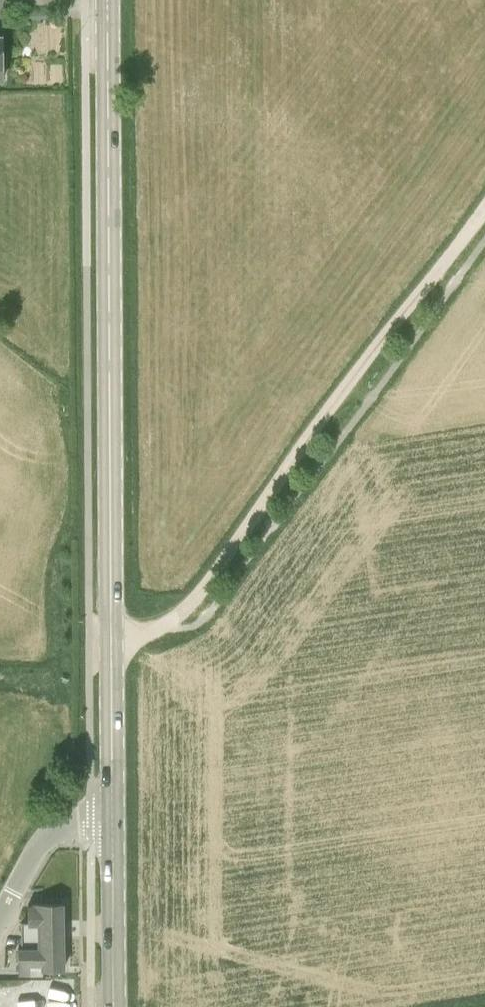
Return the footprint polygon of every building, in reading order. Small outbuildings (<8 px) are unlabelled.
[(21,947),(24,947),(42,947),(43,967),(64,967),(63,903),(29,904),(29,922),(21,922),(21,947)] [(24,947),(21,947),(18,947),(19,973),(43,972),(43,967),(42,947),(24,947)]
